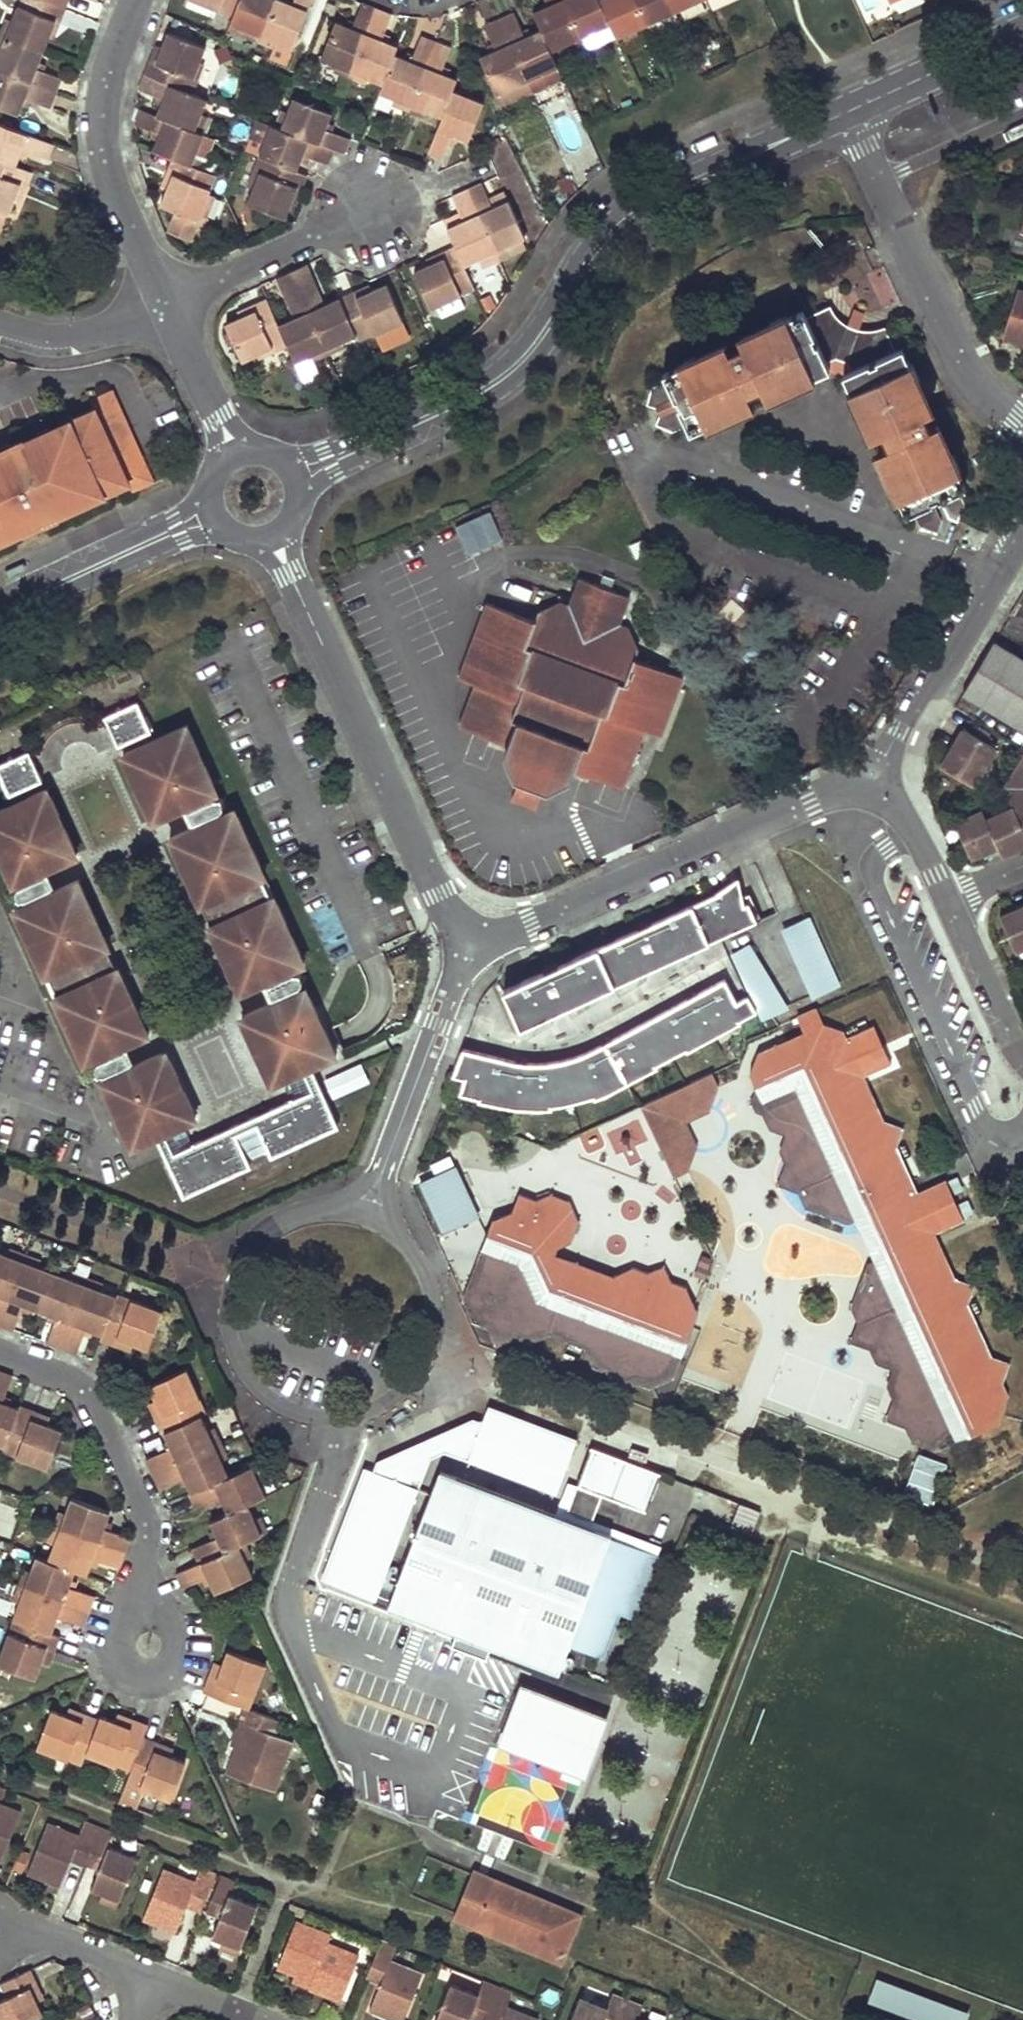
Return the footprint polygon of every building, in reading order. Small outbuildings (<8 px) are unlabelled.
[(65,9),(41,0),(20,0),(5,38),(43,53),(49,38),(55,22),(59,24),(65,9)] [(65,9),(68,0),(41,0),(65,9)] [(239,0),(194,0),(233,16),(239,0)] [(261,36),(276,0),(239,0),(233,16),(230,23),(233,25),(261,36)] [(280,0),(276,0),(261,36),(277,42),(292,49),(312,0),(294,0),(292,5),(280,0)] [(580,38),(563,0),(545,0),(547,6),(533,13),(541,31),(550,51),(580,38)] [(580,38),(610,25),(599,0),(563,0),(580,38)] [(646,25),(634,0),(599,0),(610,25),(616,38),(646,25)] [(646,25),(676,12),(670,0),(634,0),(646,25)] [(702,0),(670,0),(676,12),(702,0)] [(335,21),(320,59),(335,65),(351,72),(377,9),(361,3),(351,28),(335,21)] [(368,78),(383,84),(394,55),(398,47),(382,40),(392,15),(377,9),(351,72),(368,78)] [(532,93),(563,80),(550,51),(541,31),(525,38),(514,13),(499,19),(527,81),(532,93)] [(480,58),(496,95),(499,93),(527,81),(499,19),(484,27),(495,51),(480,58)] [(55,22),(49,38),(53,39),(59,24),(55,22)] [(231,31),(259,42),(261,36),(233,25),(231,31)] [(144,75),(188,92),(200,63),(206,47),(168,32),(162,48),(156,63),(150,61),(144,75)] [(261,36),(259,42),(275,49),(277,42),(261,36)] [(383,84),(379,93),(394,98),(411,105),(435,42),(421,36),(411,61),(394,55),(383,84)] [(5,38),(0,51),(0,72),(56,94),(62,79),(37,69),(43,53),(5,38)] [(427,111),(442,117),(453,90),(457,80),(440,73),(450,48),(435,42),(411,105),(427,111)] [(162,48),(156,45),(150,61),(156,63),(162,48)] [(193,94),(204,65),(200,63),(188,92),(193,94)] [(351,72),(335,65),(333,71),(349,78),(351,72)] [(18,115),(25,99),(50,109),(56,94),(0,72),(0,108),(18,115)] [(368,78),(351,72),(349,78),(365,85),(368,78)] [(201,115),(207,100),(193,94),(188,92),(144,75),(138,90),(163,100),(157,116),(195,131),(201,115)] [(527,81),(499,93),(505,106),(532,93),(527,81)] [(469,140),(484,102),(453,90),(442,117),(428,153),(443,159),(453,134),(469,140)] [(292,104),(282,130),(334,150),(345,154),(350,140),(350,139),(325,129),(332,113),(294,98),(292,104)] [(392,104),(408,111),(411,105),(394,98),(392,104)] [(292,104),(286,101),(275,127),(282,130),(292,104)] [(411,105),(408,111),(425,118),(427,111),(411,105)] [(198,149),(204,135),(201,133),(195,131),(157,116),(141,110),(135,125),(160,134),(153,151),(172,158),(191,165),(198,149)] [(207,117),(201,115),(195,131),(201,133),(207,117)] [(257,120),(250,138),(264,143),(271,125),(257,120)] [(16,167),(23,150),(48,160),(54,145),(0,124),(0,160),(16,167)] [(275,127),(271,125),(264,143),(259,156),(265,159),(297,171),(303,155),(321,162),(328,165),(334,150),(282,130),(275,127)] [(198,168),(204,152),(198,149),(191,165),(198,168)] [(265,159),(259,156),(247,186),(254,188),(265,159)] [(167,190),(161,205),(175,211),(198,220),(201,215),(209,194),(216,176),(198,168),(191,165),(172,158),(167,173),(172,175),(167,190)] [(297,188),(302,190),(307,176),(297,171),(265,159),(254,188),(248,203),(285,219),(291,203),(297,188)] [(7,215),(13,200),(19,202),(31,173),(16,167),(0,160),(0,212),(7,215)] [(167,173),(161,187),(167,190),(172,175),(167,173)] [(510,245),(525,238),(508,201),(493,208),(489,200),(481,184),(467,190),(495,252),(510,245)] [(297,188),(291,203),(296,205),(302,190),(297,188)] [(452,197),(463,222),(454,226),(468,264),(479,259),(495,252),(467,190),(452,197)] [(505,193),(489,200),(493,208),(508,201),(505,193)] [(201,215),(207,218),(215,197),(209,194),(201,215)] [(175,211),(167,232),(190,241),(198,220),(175,211)] [(510,245),(495,252),(497,258),(513,251),(510,245)] [(464,266),(455,247),(441,253),(444,259),(429,266),(414,272),(431,309),(437,307),(460,296),(475,290),(464,266)] [(495,252),(479,259),(482,265),(497,258),(495,252)] [(441,253),(426,260),(429,266),(444,259),(441,253)] [(357,335),(340,298),(324,305),(306,265),(291,271),(326,349),(341,342),(357,335)] [(288,346),(295,363),(310,356),(326,349),(291,271),(276,278),(294,319),(279,326),(286,342),(288,346)] [(354,292),(340,298),(357,335),(359,341),(403,321),(387,284),(372,291),(357,297),(354,292)] [(369,285),(354,292),(357,297),(372,291),(369,285)] [(437,307),(442,317),(465,307),(460,296),(437,307)] [(1016,297),(1006,329),(1022,335),(1022,300),(1016,297)] [(279,326),(267,299),(252,306),(255,312),(240,318),(226,325),(242,362),(257,355),(286,342),(279,326)] [(252,306),(238,313),(240,318),(255,312),(252,306)] [(940,500),(958,491),(965,488),(958,472),(960,471),(953,454),(951,455),(937,424),(930,427),(924,415),(931,412),(917,380),(919,379),(912,363),(910,364),(902,348),(896,351),(885,327),(879,329),(873,330),(867,331),(860,330),(858,329),(853,328),(848,326),(847,325),(840,320),(835,313),(830,306),(806,317),(803,311),(787,318),(786,316),(769,323),(770,325),(739,340),(743,347),(730,352),(727,345),(695,359),(694,357),(678,364),(679,367),(663,374),(666,381),(651,388),(646,405),(656,409),(659,415),(656,425),(672,433),(687,426),(690,433),(706,426),(707,428),(723,421),(722,418),(753,404),(748,392),(761,387),(766,398),(797,384),(798,387),(815,379),(814,377),(830,370),(843,375),(850,391),(848,392),(855,408),(858,407),(872,438),(879,435),(885,448),(878,451),(892,482),(890,483),(897,500),(899,499),(906,514),(913,511),(932,503),(940,500)] [(853,328),(858,329),(864,315),(854,311),(848,326),(853,328)] [(1022,343),(1022,335),(1006,329),(1004,336),(1022,343)] [(257,355),(259,359),(288,346),(286,342),(257,355)] [(341,342),(326,349),(328,355),(344,348),(341,342)] [(328,355),(326,349),(310,356),(313,362),(328,355)] [(113,390),(90,400),(95,410),(128,483),(132,493),(155,482),(113,390)] [(128,483),(95,410),(0,453),(0,541),(128,483)] [(958,491),(940,500),(948,519),(957,523),(964,505),(958,491)] [(932,503),(913,511),(919,526),(937,531),(941,522),(932,503)] [(455,523),(468,553),(503,537),(490,508),(455,523)] [(623,787),(624,783),(645,729),(661,735),(683,677),(635,659),(638,650),(628,627),(619,624),(630,597),(579,578),(569,605),(561,602),(538,613),(535,621),(486,603),(459,678),(475,684),(459,726),(508,744),(508,745),(505,753),(515,776),(520,778),(544,786),(548,788),(571,778),(574,769),(623,787)] [(993,642),(963,694),(1022,730),(1022,660),(993,642)] [(114,737),(118,746),(148,732),(142,721),(145,719),(137,702),(111,714),(121,735),(114,737)] [(105,717),(114,737),(121,735),(111,714),(105,717)] [(145,719),(142,721),(148,732),(150,731),(145,719)] [(125,754),(129,762),(126,764),(134,782),(137,781),(144,794),(140,796),(149,815),(152,813),(156,821),(185,808),(195,828),(170,840),(175,850),(178,848),(184,862),(181,863),(189,882),(193,880),(199,894),(196,896),(200,906),(201,905),(211,927),(210,927),(214,937),(217,936),(224,949),(220,950),(229,970),(232,968),(239,982),(235,983),(240,993),(265,982),(274,1003),(244,1017),(248,1024),(245,1026),(253,1045),(259,1042),(265,1056),(259,1059),(268,1077),(271,1075),(275,1084),(285,1079),(310,1067),(335,1056),(323,1029),(317,1032),(311,1018),(317,1016),(308,997),(305,999),(302,990),(289,997),(279,976),(300,966),(297,958),(300,957),(291,938),(288,939),(282,926),(285,924),(277,906),(273,907),(257,871),(260,869),(252,851),(248,852),(242,839),(246,837),(237,818),(234,820),(230,812),(209,821),(200,801),(213,795),(209,787),(213,786),(204,767),(201,768),(195,754),(198,753),(186,727),(125,754)] [(941,767),(974,786),(996,748),(963,729),(941,767)] [(29,752),(23,755),(32,775),(39,772),(29,752)] [(5,783),(7,782),(13,794),(42,780),(39,772),(32,775),(23,755),(0,765),(0,773),(5,783)] [(1005,787),(1014,807),(987,819),(983,811),(954,823),(971,859),(997,846),(1002,856),(1022,846),(1022,757),(1005,787)] [(520,778),(512,799),(536,808),(544,786),(520,778)] [(7,782),(5,783),(10,795),(13,794),(7,782)] [(4,858),(0,859),(9,878),(12,877),(16,884),(29,878),(38,899),(17,909),(20,917),(17,918),(26,937),(29,935),(35,949),(32,951),(40,969),(44,967),(60,1004),(57,1005),(65,1025),(69,1023),(75,1036),(72,1038),(80,1056),(84,1055),(87,1063),(108,1054),(118,1074),(105,1080),(108,1088),(105,1089),(114,1108),(120,1105),(126,1119),(120,1122),(132,1148),(157,1137),(182,1125),(192,1120),(189,1113),(192,1111),(184,1093),(177,1096),(171,1082),(177,1079),(169,1061),(166,1062),(162,1054),(132,1068),(123,1047),(148,1035),(143,1025),(140,1027),(134,1014),(137,1012),(128,993),(125,994),(119,981),(122,979),(117,969),(116,970),(107,949),(108,948),(103,938),(100,940),(94,926),(97,924),(88,905),(85,907),(79,893),(82,892),(78,881),(53,892),(44,872),(73,859),(70,851),(73,849),(65,830),(61,832),(55,819),(58,817),(50,798),(47,799),(43,791),(0,811),(0,850),(4,858)] [(503,990),(520,1028),(553,1013),(568,1005),(598,992),(616,984),(646,971),(662,964),(692,950),(756,921),(745,895),(742,897),(738,879),(719,893),(652,923),(656,932),(642,938),(638,929),(558,965),(562,974),(548,980),(544,971),(503,990)] [(1015,910),(999,917),(1015,951),(1022,948),(1022,906),(1015,910)] [(806,920),(784,930),(810,989),(832,979),(806,920)] [(656,932),(652,923),(638,929),(642,938),(656,932)] [(749,946),(735,954),(764,1015),(772,1012),(784,1006),(749,946)] [(694,955),(692,950),(662,964),(666,972),(694,955)] [(562,974),(558,965),(544,971),(548,980),(562,974)] [(648,976),(646,971),(616,984),(620,993),(648,976)] [(594,1097),(591,1090),(601,1086),(605,1095),(607,1094),(647,1072),(642,1064),(652,1059),(656,1065),(686,1049),(683,1042),(692,1037),(697,1046),(730,1028),(726,1019),(735,1014),(739,1021),(756,1011),(748,996),(737,1002),(724,979),(697,993),(709,1015),(698,1021),(686,1000),(612,1039),(623,1061),(612,1067),(601,1046),(594,1049),(586,1052),(579,1055),(575,1057),(570,1058),(566,1059),(561,1060),(557,1061),(552,1062),(548,1063),(544,1063),(539,1063),(535,1064),(531,1063),(527,1063),(524,1087),(509,1085),(515,1062),(462,1049),(453,1076),(464,1078),(459,1094),(479,1098),(481,1090),(494,1093),(492,1103),(496,1104),(500,1105),(504,1106),(509,1107),(514,1108),(519,1108),(524,1109),(529,1109),(533,1109),(539,1109),(539,1099),(551,1098),(551,1106),(555,1105),(558,1105),(561,1104),(566,1103),(572,1102),(577,1101),(583,1100),(588,1098),(594,1097)] [(600,997),(598,992),(568,1005),(572,1014),(600,997)] [(686,1000),(698,1021),(709,1015),(697,993),(686,1000)] [(823,1024),(821,1024),(815,1009),(797,1017),(803,1032),(797,1051),(777,1044),(767,1048),(757,1053),(749,1073),(756,1087),(752,1096),(759,1099),(757,1106),(766,1110),(773,1125),(792,1132),(785,1151),(791,1164),(787,1175),(793,1178),(791,1184),(802,1188),(808,1203),(855,1221),(873,1260),(855,1307),(862,1322),(858,1333),(865,1335),(862,1342),(873,1346),(880,1360),(898,1367),(891,1386),(897,1399),(894,1410),(900,1412),(897,1419),(908,1423),(914,1437),(935,1445),(955,1436),(961,1417),(980,1425),(1000,1415),(1008,1395),(1001,1381),(1008,1364),(991,1357),(984,1343),(965,1336),(972,1318),(966,1304),(973,1286),(955,1280),(949,1265),(929,1257),(921,1240),(929,1221),(922,1206),(902,1198),(894,1181),(901,1161),(895,1147),(901,1131),(898,1128),(884,1122),(878,1108),(858,1102),(866,1083),(860,1068),(866,1051),(850,1045),(843,1031),(823,1024)] [(555,1017),(553,1013),(520,1028),(524,1036),(555,1017)] [(735,1014),(726,1019),(730,1028),(740,1022),(739,1021),(735,1014)] [(803,1032),(777,1044),(797,1051),(803,1032)] [(697,1046),(692,1037),(683,1042),(686,1049),(687,1051),(697,1046)] [(601,1046),(612,1067),(623,1061),(612,1039),(601,1046)] [(360,1059),(323,1077),(333,1098),(370,1080),(360,1059)] [(652,1059),(642,1064),(647,1072),(657,1067),(656,1065),(652,1059)] [(515,1062),(509,1085),(524,1087),(527,1063),(515,1062)] [(310,1067),(285,1079),(294,1100),(320,1088),(310,1067)] [(640,1106),(673,1176),(687,1169),(696,1146),(684,1122),(708,1111),(717,1088),(710,1074),(640,1106)] [(878,1108),(866,1083),(858,1102),(878,1108)] [(605,1095),(601,1086),(591,1090),(594,1097),(595,1099),(605,1095)] [(166,1157),(184,1196),(251,1166),(247,1158),(236,1135),(257,1126),(268,1149),(271,1156),(337,1127),(320,1088),(294,1100),(192,1146),(166,1157)] [(481,1090),(479,1098),(479,1101),(492,1103),(494,1093),(481,1090)] [(551,1098),(539,1099),(539,1109),(552,1108),(551,1106),(551,1098)] [(625,1139),(628,1147),(645,1140),(634,1110),(571,1134),(579,1157),(625,1139)] [(182,1125),(157,1137),(166,1157),(192,1146),(182,1125)] [(236,1135),(247,1158),(268,1149),(257,1126),(236,1135)] [(922,1206),(901,1161),(894,1181),(902,1198),(922,1206)] [(455,1167),(420,1183),(442,1232),(478,1216),(455,1167)] [(512,1211),(498,1216),(490,1237),(499,1256),(495,1269),(475,1278),(468,1297),(475,1317),(491,1323),(498,1339),(515,1332),(529,1337),(548,1328),(567,1336),(588,1344),(596,1363),(611,1368),(618,1385),(635,1377),(649,1383),(669,1374),(677,1353),(668,1335),(687,1327),(694,1306),(685,1287),(671,1281),(666,1273),(655,1269),(646,1272),(632,1267),(613,1276),(605,1295),(547,1274),(555,1254),(557,1247),(570,1241),(578,1222),(569,1201),(550,1194),(536,1200),(518,1193),(512,1211)] [(949,1265),(929,1221),(921,1240),(929,1257),(949,1265)] [(490,1237),(475,1278),(495,1269),(499,1256),(490,1237)] [(25,1254),(10,1249),(8,1255),(23,1261),(25,1254)] [(9,1299),(23,1261),(8,1255),(0,1252),(0,1323),(9,1299)] [(40,1260),(25,1254),(23,1261),(38,1267),(40,1260)] [(555,1254),(547,1274),(605,1295),(613,1276),(555,1254)] [(9,1299),(0,1323),(0,1326),(14,1331),(21,1311),(24,1304),(31,1307),(40,1311),(54,1273),(38,1267),(23,1261),(9,1299)] [(54,1273),(40,1311),(50,1314),(57,1317),(54,1323),(47,1343),(62,1349),(86,1285),(71,1279),(54,1273)] [(88,1278),(73,1273),(71,1279),(86,1285),(88,1278)] [(103,1284),(88,1278),(86,1285),(101,1290),(103,1284)] [(86,1285),(62,1349),(77,1355),(84,1334),(87,1328),(93,1331),(103,1334),(104,1332),(117,1296),(101,1290),(86,1285)] [(135,1294),(120,1288),(118,1294),(133,1300),(135,1294)] [(118,1294),(117,1296),(104,1332),(103,1334),(101,1340),(115,1346),(118,1338),(134,1344),(149,1349),(163,1311),(133,1300),(118,1294)] [(24,1304),(21,1311),(28,1313),(31,1307),(24,1304)] [(668,1335),(677,1353),(681,1355),(697,1313),(694,1306),(687,1327),(668,1335)] [(48,1320),(54,1323),(57,1317),(50,1314),(48,1320)] [(984,1343),(972,1318),(965,1336),(984,1343)] [(87,1328),(84,1334),(91,1337),(93,1331),(87,1328)] [(134,1344),(118,1338),(115,1346),(131,1352),(134,1344)] [(186,1369),(149,1386),(156,1400),(162,1415),(155,1418),(161,1433),(164,1432),(201,1415),(206,1412),(186,1369)] [(4,1446),(19,1408),(9,1405),(3,1402),(5,1397),(12,1376),(0,1371),(0,1444),(4,1446)] [(12,1399),(5,1397),(3,1402),(9,1405),(12,1399)] [(156,1400),(148,1404),(155,1418),(162,1415),(156,1400)] [(20,1405),(19,1408),(4,1446),(3,1451),(48,1468),(62,1430),(47,1424),(31,1419),(34,1411),(20,1405)] [(556,1493),(576,1441),(488,1407),(482,1423),(473,1419),(449,1431),(455,1444),(472,1450),(468,1459),(556,1493)] [(50,1417),(34,1411),(31,1419),(47,1424),(50,1417)] [(201,1415),(164,1432),(168,1441),(171,1447),(165,1450),(145,1459),(152,1474),(215,1445),(208,1431),(201,1415)] [(961,1417),(955,1436),(957,1440),(997,1422),(1000,1415),(980,1425),(961,1417)] [(214,1428),(208,1431),(215,1445),(221,1442),(214,1428)] [(449,1431),(402,1452),(408,1465),(402,1482),(418,1488),(429,1458),(445,1451),(468,1459),(472,1450),(455,1444),(449,1431)] [(171,1447),(168,1441),(162,1443),(165,1450),(171,1447)] [(227,1457),(221,1442),(215,1445),(221,1460),(227,1457)] [(159,1488),(178,1480),(184,1477),(187,1483),(191,1492),(228,1476),(221,1460),(215,1445),(152,1474),(159,1488)] [(591,1447),(576,1485),(645,1511),(660,1473),(598,1449),(591,1447)] [(905,1494),(935,1501),(945,1458),(915,1451),(905,1494)] [(440,1472),(399,1580),(385,1575),(418,1488),(402,1482),(408,1465),(402,1452),(379,1462),(375,1471),(366,1468),(323,1580),(375,1599),(377,1595),(391,1600),(389,1605),(460,1632),(456,1644),(484,1655),(488,1643),(559,1670),(568,1646),(601,1658),(618,1613),(633,1619),(657,1555),(610,1537),(440,1472)] [(257,1463),(251,1466),(258,1480),(264,1477),(257,1463)] [(251,1466),(228,1476),(191,1492),(189,1493),(195,1508),(215,1500),(221,1497),(224,1503),(228,1513),(247,1504),(265,1496),(258,1480),(251,1466)] [(184,1477),(178,1480),(181,1486),(187,1483),(184,1477)] [(65,1514),(60,1529),(124,1553),(130,1537),(109,1530),(104,1528),(106,1521),(110,1512),(72,1497),(65,1514)] [(221,1497),(215,1500),(218,1506),(224,1503),(221,1497)] [(198,1563),(238,1546),(244,1543),(261,1535),(254,1520),(247,1504),(228,1513),(210,1521),(215,1530),(217,1537),(212,1540),(192,1548),(198,1563)] [(65,1514),(59,1512),(54,1526),(60,1529),(65,1514)] [(260,1517),(254,1520),(261,1535),(267,1532),(260,1517)] [(112,1523),(106,1521),(104,1528),(109,1530),(112,1523)] [(60,1529),(54,1526),(48,1541),(54,1544),(60,1529)] [(54,1544),(48,1560),(75,1570),(86,1574),(90,1564),(92,1558),(98,1560),(119,1568),(124,1553),(60,1529),(54,1544)] [(215,1530),(209,1533),(212,1540),(217,1537),(215,1530)] [(215,1592),(252,1575),(245,1560),(238,1546),(198,1563),(176,1573),(182,1588),(202,1579),(208,1576),(211,1583),(215,1592)] [(37,1556),(31,1572),(25,1587),(89,1611),(95,1596),(74,1588),(68,1586),(71,1580),(75,1570),(48,1560),(37,1556)] [(96,1567),(98,1560),(92,1558),(90,1564),(96,1567)] [(31,1572),(24,1570),(18,1585),(25,1587),(31,1572)] [(208,1576),(202,1579),(205,1586),(211,1583),(208,1576)] [(25,1587),(18,1585),(13,1600),(20,1603),(25,1587)] [(20,1603),(14,1619),(51,1633),(55,1623),(57,1617),(63,1619),(83,1626),(89,1611),(25,1587),(20,1603)] [(63,1619),(57,1617),(55,1623),(61,1625),(63,1619)] [(0,1656),(0,1665),(35,1678),(41,1662),(46,1648),(53,1651),(54,1651),(60,1636),(51,1633),(14,1619),(13,1619),(0,1656)] [(53,1651),(46,1648),(41,1662),(48,1665),(53,1651)] [(222,1665),(216,1680),(208,1677),(203,1692),(226,1701),(244,1707),(249,1709),(266,1664),(228,1649),(222,1665)] [(216,1680),(222,1665),(214,1661),(208,1677),(216,1680)] [(235,1747),(226,1773),(275,1792),(287,1757),(282,1755),(288,1739),(275,1734),(280,1721),(249,1709),(244,1707),(239,1722),(244,1724),(235,1747)] [(70,1708),(67,1715),(81,1721),(84,1713),(70,1708)] [(51,1709),(37,1747),(81,1765),(86,1753),(96,1727),(99,1719),(84,1713),(81,1721),(67,1715),(51,1709)] [(534,1709),(526,1734),(498,1725),(467,1822),(485,1828),(491,1812),(501,1815),(496,1831),(517,1838),(516,1838),(552,1849),(569,1796),(571,1717),(557,1717),(534,1709)] [(133,1719),(119,1713),(115,1722),(130,1727),(133,1719)] [(100,1715),(99,1719),(96,1727),(86,1753),(131,1771),(140,1744),(143,1736),(145,1733),(148,1725),(133,1719),(130,1727),(115,1722),(100,1715)] [(244,1724),(239,1722),(230,1745),(235,1747),(244,1724)] [(140,1744),(131,1771),(126,1782),(171,1800),(185,1762),(170,1756),(155,1750),(158,1742),(143,1736),(140,1744)] [(293,1742),(288,1739),(282,1755),(287,1757),(293,1742)] [(173,1748),(158,1742),(155,1750),(170,1756),(173,1748)] [(143,1789),(126,1782),(118,1802),(135,1809),(143,1789)] [(0,1862),(20,1811),(0,1803),(0,1862)] [(60,1886),(70,1860),(73,1853),(87,1859),(88,1857),(100,1827),(85,1821),(79,1835),(48,1822),(28,1873),(60,1886)] [(109,1847),(115,1833),(100,1827),(88,1857),(102,1862),(99,1869),(92,1888),(103,1893),(119,1899),(136,1858),(109,1847)] [(73,1853),(70,1860),(84,1865),(85,1864),(87,1859),(73,1853)] [(102,1862),(88,1857),(87,1859),(85,1864),(99,1869),(102,1862)] [(176,1932),(186,1906),(189,1899),(203,1904),(215,1873),(200,1867),(195,1881),(163,1868),(143,1919),(176,1932)] [(229,1895),(235,1881),(220,1875),(208,1905),(222,1911),(220,1918),(212,1936),(223,1940),(240,1947),(256,1906),(229,1895)] [(490,1883),(471,1875),(455,1915),(474,1923),(490,1883)] [(574,1916),(490,1883),(474,1923),(558,1956),(574,1916)] [(103,1893),(100,1900),(116,1907),(119,1899),(103,1893)] [(189,1899),(186,1906),(200,1912),(203,1904),(189,1899)] [(222,1911),(208,1905),(206,1912),(220,1918),(222,1911)] [(354,1967),(341,1962),(345,1951),(327,1944),(330,1936),(295,1922),(277,1966),(295,1973),(311,1980),(308,1987),(341,2000),(354,1967)] [(237,1955),(240,1947),(223,1940),(220,1948),(237,1955)] [(380,1984),(369,2011),(392,2019),(403,2019),(422,1973),(391,1960),(396,1947),(381,1941),(369,1971),(383,1978),(380,1984)] [(341,1962),(354,1967),(358,1956),(345,1951),(341,1962)] [(0,2000),(0,2019),(29,2019),(42,2014),(36,2001),(30,1987),(37,1984),(30,1970),(0,1984),(6,1997),(0,2000)] [(383,1978),(369,1971),(366,1979),(380,1984),(383,1978)] [(295,1973),(292,1980),(308,1987),(311,1980),(295,1973)] [(483,1981),(477,1995),(450,1984),(436,2019),(468,2019),(469,2018),(472,2011),(485,2016),(497,1987),(483,1981)] [(877,1981),(870,2000),(922,2019),(966,2019),(968,2015),(877,1981)] [(43,1998),(37,1984),(30,1987),(36,2001),(43,1998)] [(538,2019),(506,2007),(512,1992),(497,1987),(485,2016),(484,2019),(537,2019),(538,2019)] [(628,2000),(612,1994),(607,2008),(579,1998),(570,2019),(620,2019),(628,2000)] [(620,2019),(638,2019),(636,2019),(642,2006),(628,2000),(620,2019)] [(472,2011),(469,2018),(474,2019),(484,2019),(485,2016),(472,2011)]
